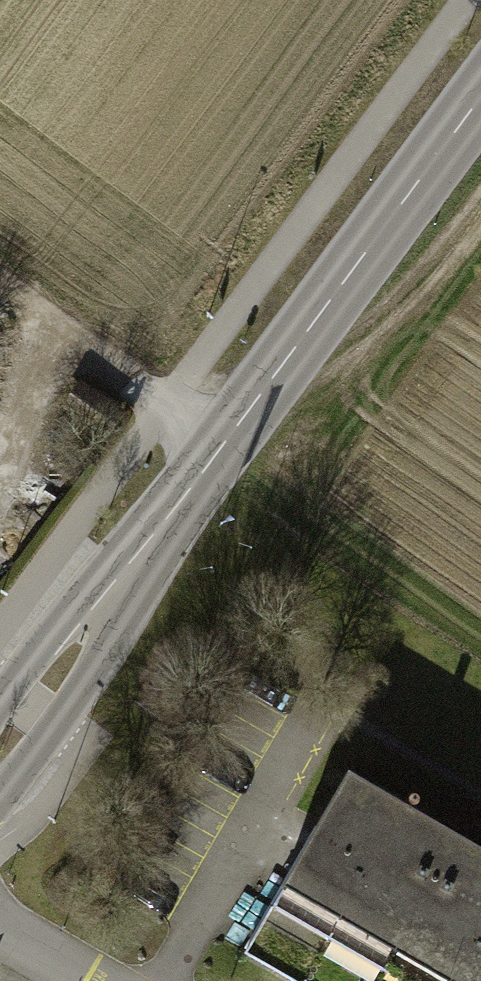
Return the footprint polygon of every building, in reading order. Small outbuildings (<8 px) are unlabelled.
[(353,778),(271,918),(380,980),(480,980),(480,852),(353,778)]
